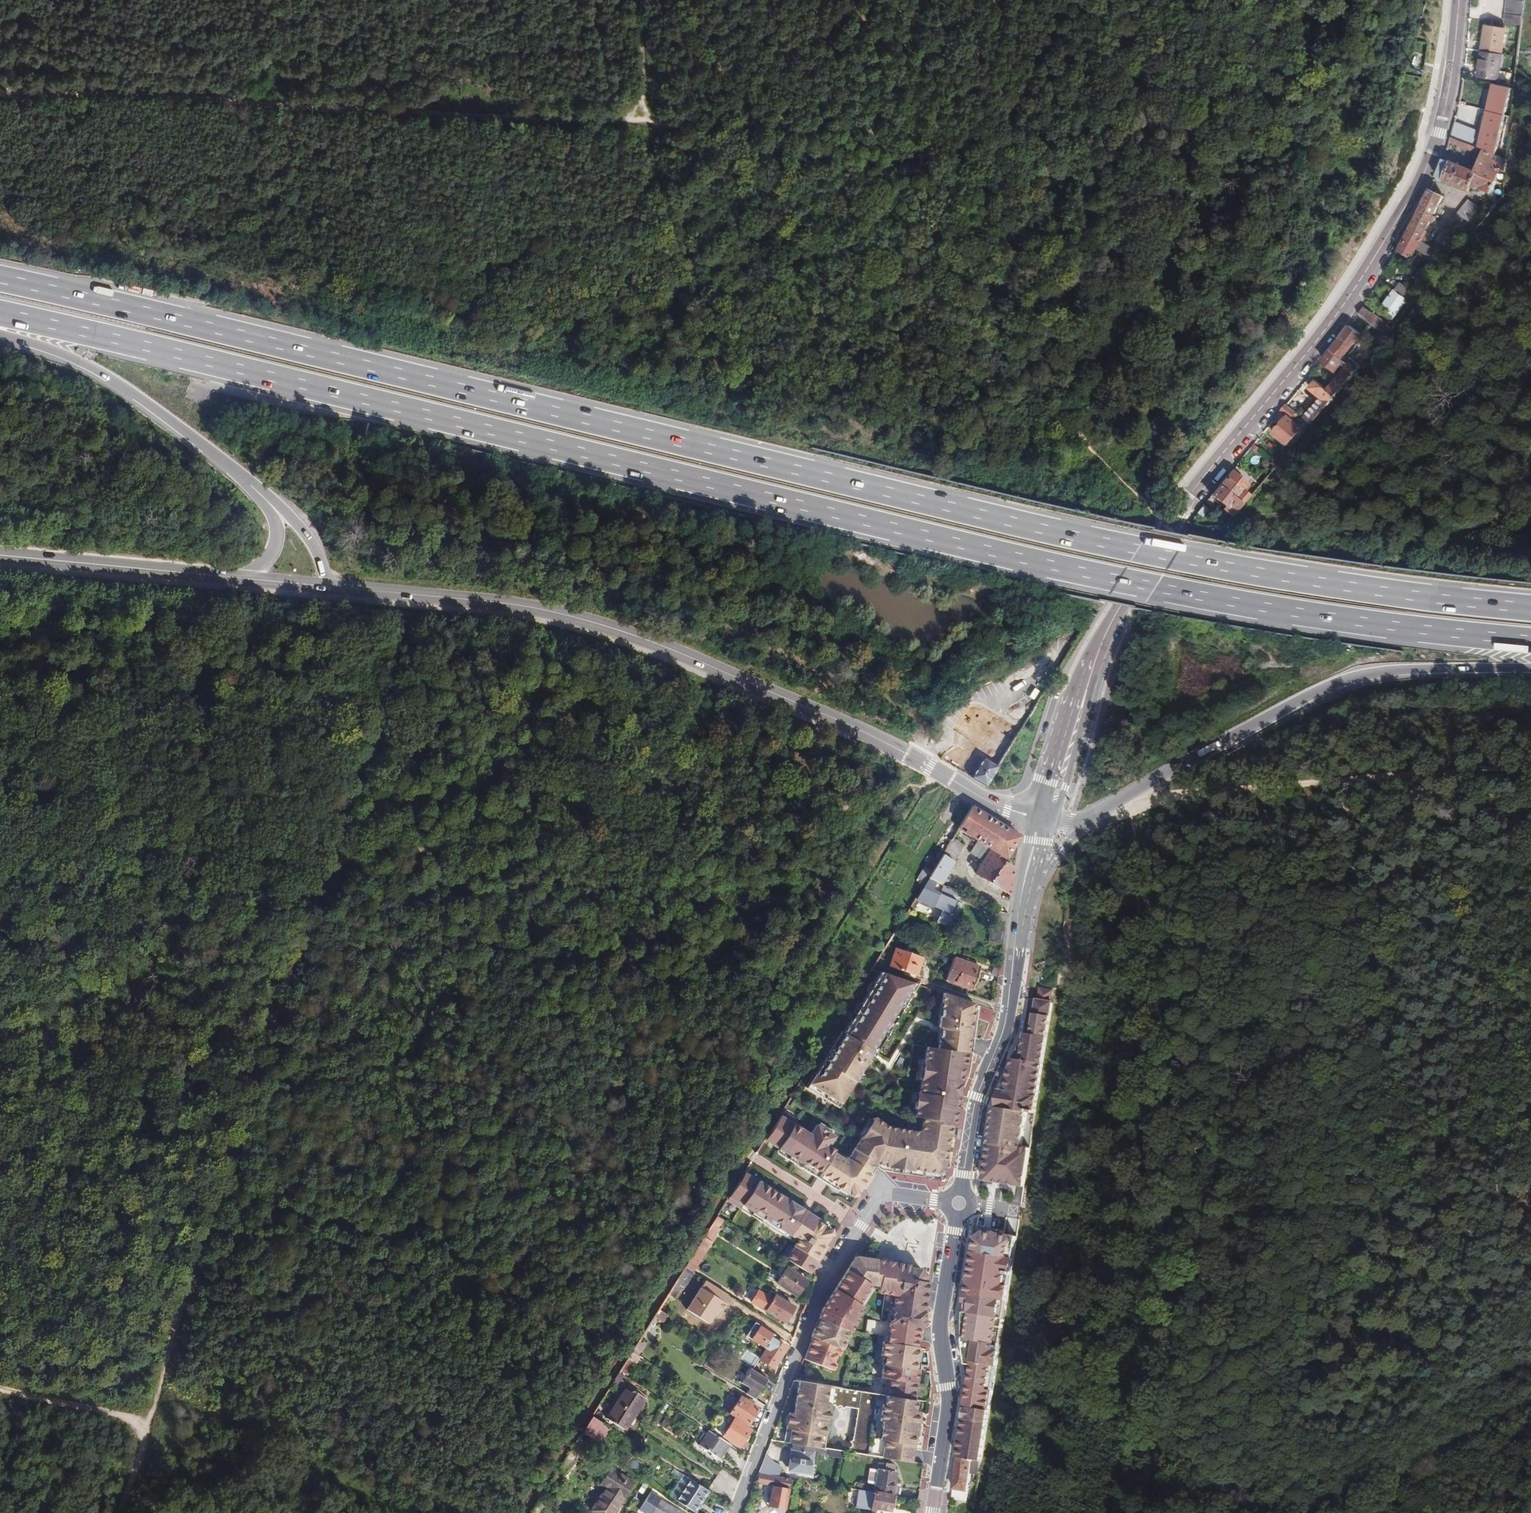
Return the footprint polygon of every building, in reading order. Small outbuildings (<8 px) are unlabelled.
[(1519,0),(1503,0),(1500,22),(1516,24),(1519,0)] [(1485,27),(1480,51),(1500,56),(1504,32),(1485,27)] [(1500,56),(1480,51),(1475,75),(1497,79),(1501,56),(1500,56)] [(1511,87),(1491,83),(1479,133),(1476,146),(1494,153),(1511,87)] [(1451,123),(1448,136),(1476,146),(1479,133),(1451,123)] [(1476,146),(1448,136),(1447,139),(1479,152),(1473,169),(1441,158),(1433,177),(1468,189),(1469,184),(1492,192),(1503,157),(1494,153),(1476,146)] [(1415,213),(1405,232),(1417,240),(1422,243),(1427,234),(1423,231),(1441,196),(1427,189),(1415,213)] [(1471,194),(1443,228),(1454,237),(1482,204),(1471,194)] [(1417,240),(1405,232),(1396,248),(1409,256),(1414,247),(1417,240)] [(1434,251),(1422,243),(1417,240),(1414,247),(1430,257),(1434,251)] [(1398,281),(1392,289),(1405,299),(1411,303),(1414,299),(1407,294),(1410,290),(1398,281)] [(1405,299),(1392,289),(1379,306),(1381,307),(1393,315),(1405,299)] [(1354,313),(1384,334),(1389,328),(1359,306),(1354,313)] [(1393,315),(1381,307),(1378,310),(1390,319),(1393,315)] [(1336,339),(1348,347),(1359,332),(1347,323),(1336,339)] [(1349,348),(1348,347),(1336,339),(1319,360),(1332,370),(1349,348)] [(1325,389),(1333,395),(1364,358),(1355,352),(1325,389)] [(1302,418),(1309,423),(1333,395),(1325,389),(1313,379),(1306,387),(1318,398),(1302,418)] [(1296,413),(1283,403),(1278,410),(1283,415),(1270,431),(1286,443),(1299,427),(1290,421),(1296,413)] [(1234,463),(1216,485),(1240,504),(1253,488),(1245,482),(1250,476),(1234,463)] [(1240,504),(1216,485),(1208,493),(1224,506),(1222,509),(1230,516),(1240,504)] [(1201,501),(1193,511),(1199,515),(1206,505),(1201,501)] [(969,776),(984,785),(1016,735),(1005,728),(984,761),(980,759),(969,776)] [(976,873),(1010,894),(1014,867),(1004,862),(1020,837),(973,806),(958,829),(977,840),(970,852),(983,860),(976,873)] [(944,851),(926,877),(934,881),(941,884),(964,845),(953,838),(944,851)] [(920,886),(913,897),(929,904),(924,916),(940,923),(951,897),(939,892),(931,888),(934,881),(926,877),(920,886)] [(939,892),(951,897),(955,890),(942,885),(939,892)] [(1057,923),(1059,912),(1050,911),(1049,922),(1057,923)] [(903,971),(908,973),(915,975),(921,957),(896,948),(889,966),(903,971)] [(970,964),(971,960),(961,956),(959,960),(953,958),(946,980),(971,989),(979,967),(970,964)] [(991,975),(998,977),(999,968),(994,966),(991,975)] [(915,983),(878,970),(843,1031),(841,1030),(806,1088),(839,1107),(872,1050),(875,1052),(915,983)] [(1041,990),(1039,1000),(1052,1002),(1053,991),(1041,990)] [(969,1032),(974,1003),(942,992),(937,1027),(940,1028),(969,1032)] [(986,1181),(1025,1186),(1031,1147),(1022,1145),(1028,1112),(1035,1113),(1053,1002),(1052,1002),(1039,1000),(1038,1000),(1033,1034),(1028,1034),(1022,1043),(1014,1060),(1013,1067),(1011,1067),(1007,1091),(1001,1090),(999,1108),(997,1107),(986,1181)] [(940,1028),(939,1032),(968,1037),(969,1032),(940,1028)] [(938,1040),(936,1048),(966,1053),(967,1044),(968,1037),(939,1032),(938,1040)] [(921,1080),(921,1083),(958,1089),(961,1066),(964,1067),(966,1053),(936,1048),(926,1047),(924,1060),(923,1060),(920,1080),(921,1080)] [(857,1141),(846,1157),(872,1173),(878,1163),(888,1164),(887,1166),(911,1170),(911,1168),(935,1172),(936,1173),(942,1169),(942,1168),(947,1137),(948,1137),(950,1126),(952,1127),(958,1089),(921,1083),(919,1093),(916,1092),(914,1109),(915,1109),(914,1117),(922,1118),(920,1132),(888,1127),(872,1117),(857,1141)] [(772,1132),(767,1141),(787,1154),(785,1158),(793,1162),(795,1159),(800,1162),(798,1166),(835,1189),(837,1186),(846,1192),(858,1190),(860,1186),(863,1188),(872,1173),(846,1157),(846,1159),(834,1152),(835,1151),(828,1146),(834,1136),(815,1124),(809,1134),(792,1123),(794,1120),(784,1114),(782,1117),(778,1115),(769,1130),(772,1132)] [(737,1181),(726,1199),(738,1207),(741,1204),(752,1211),(750,1215),(775,1231),(778,1228),(796,1239),(792,1246),(793,1246),(786,1259),(809,1274),(825,1247),(823,1245),(828,1238),(825,1227),(815,1220),(816,1218),(803,1210),(801,1213),(798,1211),(800,1208),(774,1191),(772,1193),(768,1190),(769,1188),(747,1174),(740,1183),(737,1181)] [(696,1243),(706,1249),(718,1228),(716,1227),(721,1219),(714,1214),(696,1243)] [(969,1390),(966,1407),(990,1411),(999,1351),(993,1350),(997,1327),(1003,1328),(1004,1319),(999,1318),(1000,1308),(1006,1309),(1017,1236),(985,1231),(981,1234),(976,1238),(965,1312),(966,1331),(969,1390)] [(909,1267),(910,1264),(855,1256),(820,1310),(817,1318),(818,1319),(815,1328),(814,1328),(810,1337),(812,1338),(803,1360),(831,1370),(846,1331),(848,1332),(850,1324),(854,1318),(851,1316),(858,1306),(855,1304),(867,1285),(876,1286),(875,1293),(892,1295),(883,1342),(879,1341),(877,1356),(881,1357),(877,1378),(886,1379),(884,1395),(886,1395),(915,1400),(919,1369),(916,1369),(929,1282),(926,1282),(927,1276),(922,1269),(909,1267)] [(672,1281),(680,1286),(682,1287),(692,1272),(682,1265),(672,1281)] [(796,1296),(807,1281),(787,1268),(777,1283),(796,1296)] [(665,1293),(673,1297),(680,1286),(672,1281),(665,1293)] [(720,1297),(708,1289),(687,1321),(705,1332),(722,1307),(716,1303),(720,1297)] [(665,1293),(656,1308),(664,1313),(674,1298),(673,1297),(665,1293)] [(785,1322),(793,1306),(774,1296),(766,1311),(785,1322)] [(656,1308),(652,1314),(662,1320),(666,1314),(664,1313),(656,1308)] [(750,1339),(758,1325),(753,1323),(745,1337),(750,1339)] [(997,1327),(993,1350),(999,1351),(1003,1328),(997,1327)] [(773,1368),(786,1347),(773,1338),(759,1359),(773,1368)] [(636,1339),(629,1350),(637,1355),(644,1344),(636,1339)] [(629,1350),(615,1372),(625,1377),(638,1356),(637,1355),(629,1350)] [(745,1394),(754,1399),(767,1380),(750,1369),(741,1383),(749,1388),(745,1394)] [(827,1404),(830,1386),(797,1381),(792,1413),(787,1413),(783,1442),(822,1448),(829,1404),(827,1404)] [(626,1386),(616,1402),(634,1414),(644,1398),(626,1386)] [(840,1391),(838,1406),(858,1408),(860,1393),(840,1391)] [(919,1411),(914,1411),(916,1400),(915,1400),(886,1395),(885,1404),(881,1404),(879,1421),(882,1421),(876,1457),(911,1462),(919,1411)] [(730,1413),(747,1424),(758,1408),(740,1397),(730,1413)] [(634,1414),(616,1402),(606,1418),(624,1430),(634,1414)] [(959,1458),(982,1461),(990,1411),(966,1407),(959,1458)] [(579,1430),(598,1442),(609,1426),(589,1414),(579,1430)] [(739,1446),(750,1429),(734,1418),(723,1436),(739,1446)] [(729,1444),(709,1430),(699,1445),(719,1458),(724,1452),(729,1444)] [(575,1436),(568,1447),(577,1452),(584,1442),(575,1436)] [(793,1450),(792,1460),(791,1469),(807,1472),(810,1452),(793,1450)] [(588,1510),(593,1512),(609,1512),(630,1482),(622,1476),(626,1469),(608,1457),(603,1464),(607,1467),(596,1483),(603,1487),(588,1510)] [(971,1473),(980,1474),(982,1461),(959,1458),(954,1489),(968,1491),(971,1473)] [(892,1495),(898,1496),(900,1487),(894,1486),(896,1472),(893,1472),(894,1464),(878,1462),(877,1468),(869,1467),(867,1482),(874,1484),(874,1488),(873,1492),(892,1495)] [(680,1479),(670,1496),(676,1500),(689,1479),(673,1468),(671,1472),(680,1479)] [(733,1496),(737,1477),(716,1473),(711,1491),(733,1496)] [(785,1506),(790,1479),(757,1474),(756,1482),(774,1486),(770,1503),(785,1506)] [(676,1500),(693,1511),(707,1490),(689,1479),(676,1500)] [(890,1511),(892,1495),(873,1492),(863,1490),(859,1489),(856,1508),(875,1511),(876,1508),(878,1509),(890,1511)] [(954,1489),(953,1499),(966,1501),(968,1491),(954,1489)] [(676,1510),(660,1500),(661,1499),(650,1492),(639,1510),(644,1512),(674,1512),(676,1510)] [(527,1512),(538,1512),(544,1503),(536,1498),(527,1512)]
